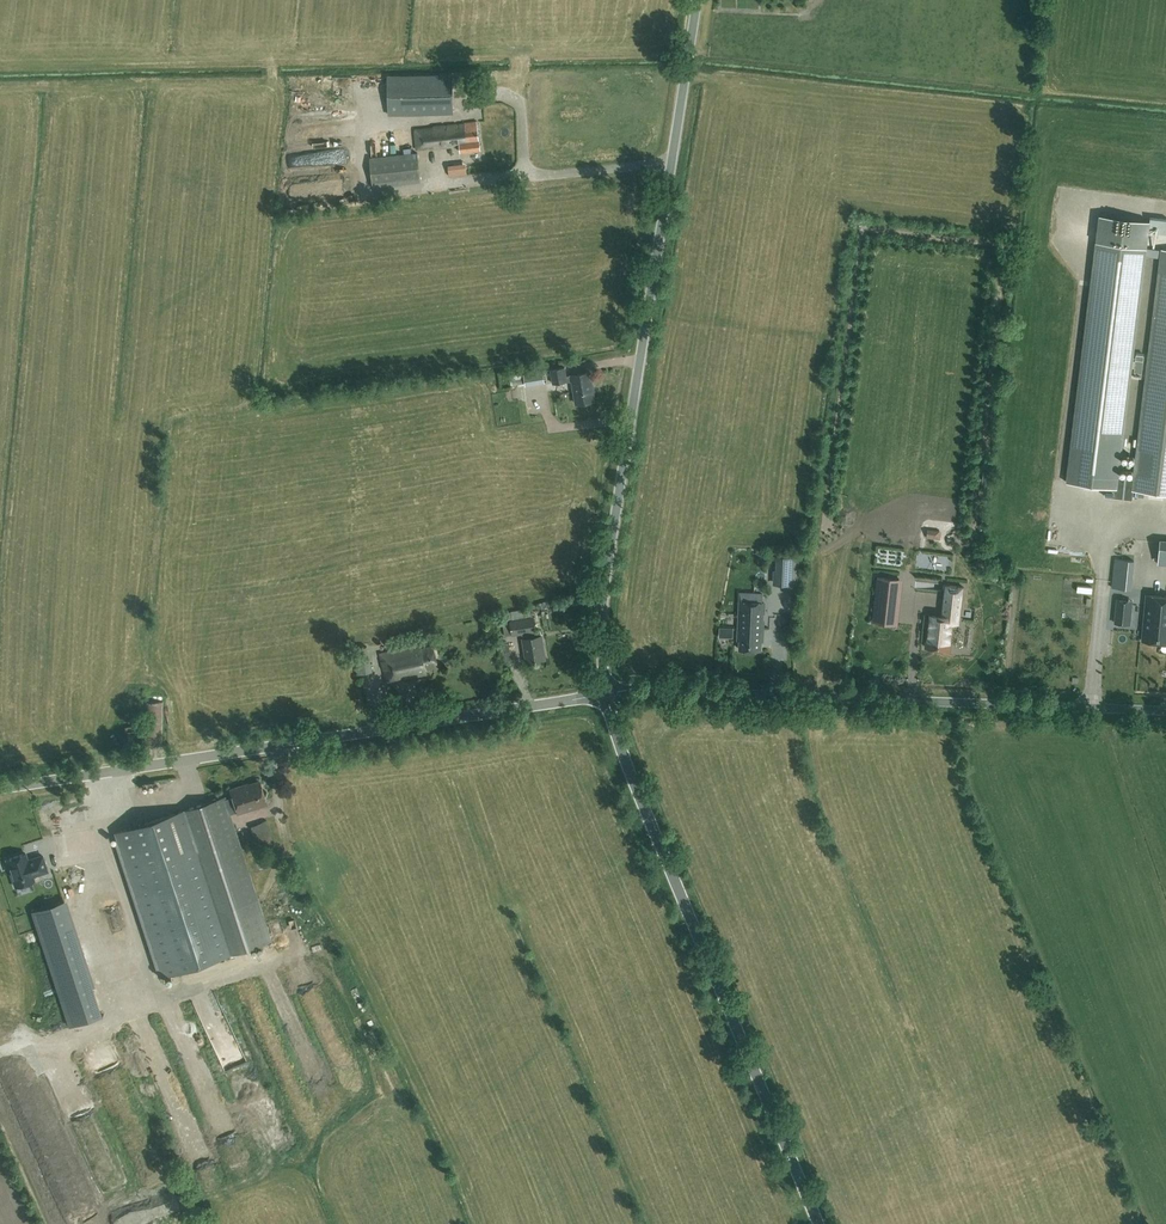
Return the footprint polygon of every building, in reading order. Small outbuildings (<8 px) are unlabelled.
[(453,75),(389,77),(390,115),(454,114),(453,75)] [(362,87),(363,103),(378,102),(378,87),(362,87)] [(479,138),(477,120),(464,121),(464,123),(433,125),(433,127),(415,129),(417,148),(435,146),(435,147),(453,145),(453,143),(459,143),(460,150),(480,148),(479,138)] [(399,155),(398,141),(369,144),(370,158),(373,186),(408,183),(409,190),(420,188),(420,181),(417,153),(399,155)] [(450,168),(451,179),(466,179),(466,168),(450,168)] [(427,179),(427,190),(445,190),(445,179),(427,179)] [(1105,496),(1114,497),(1117,477),(1149,222),(1100,215),(1067,482),(1106,486),(1105,496)] [(1162,249),(1134,479),(1117,477),(1114,497),(1132,499),(1133,490),(1165,494),(1165,250),(1162,249)] [(614,364),(615,357),(602,355),(601,362),(614,364)] [(566,376),(565,366),(550,369),(553,383),(572,379),(576,403),(595,400),(590,371),(566,376)] [(528,384),(545,381),(542,367),(526,370),(528,384)] [(965,551),(964,568),(973,568),(973,551),(965,551)] [(795,572),(796,557),(778,556),(777,571),(795,572)] [(1126,591),(1130,561),(1112,558),(1107,588),(1126,591)] [(903,579),(879,577),(874,621),(898,624),(903,579)] [(926,647),(950,650),(953,622),(959,623),(963,587),(946,584),(945,593),(952,593),(951,597),(944,596),(942,616),(930,615),(929,623),(930,623),(930,628),(928,628),(926,647)] [(741,593),(739,627),(763,628),(764,620),(762,620),(762,613),(764,613),(765,602),(762,602),(763,594),(741,593)] [(1147,594),(1143,641),(1165,643),(1165,596),(1147,594)] [(1118,600),(1118,602),(1117,613),(1116,623),(1129,624),(1130,624),(1131,613),(1131,612),(1132,601),(1131,601),(1119,599),(1118,599),(1118,600)] [(909,606),(908,626),(928,627),(928,619),(922,619),(922,602),(916,602),(916,606),(909,606)] [(532,617),(531,608),(503,613),(507,635),(525,632),(526,637),(522,638),(527,663),(546,659),(541,636),(540,630),(536,631),(533,617),(532,617)] [(987,630),(988,617),(973,617),(972,629),(987,630)] [(763,637),(763,628),(739,627),(738,639),(741,639),(740,649),(760,650),(761,637),(763,637)] [(422,650),(421,645),(382,654),(388,680),(406,676),(407,680),(420,677),(420,674),(427,672),(427,670),(439,667),(434,647),(422,650)] [(358,672),(372,669),(369,658),(355,661),(358,672)] [(143,746),(149,746),(161,744),(163,702),(145,702),(143,746)] [(266,804),(259,780),(242,786),(242,785),(229,789),(232,797),(225,799),(224,796),(116,832),(163,977),(272,941),(230,813),(236,811),(237,813),(266,804)] [(274,843),(270,836),(263,821),(250,826),(257,841),(257,842),(261,848),(274,843)] [(25,853),(6,859),(15,887),(34,880),(33,876),(47,871),(42,855),(34,858),(34,859),(28,861),(25,853)] [(300,930),(303,942),(309,940),(306,929),(300,930)] [(220,1041),(211,1044),(214,1057),(224,1055),(220,1041)] [(274,1064),(281,1062),(280,1054),(272,1056),(274,1064)]
